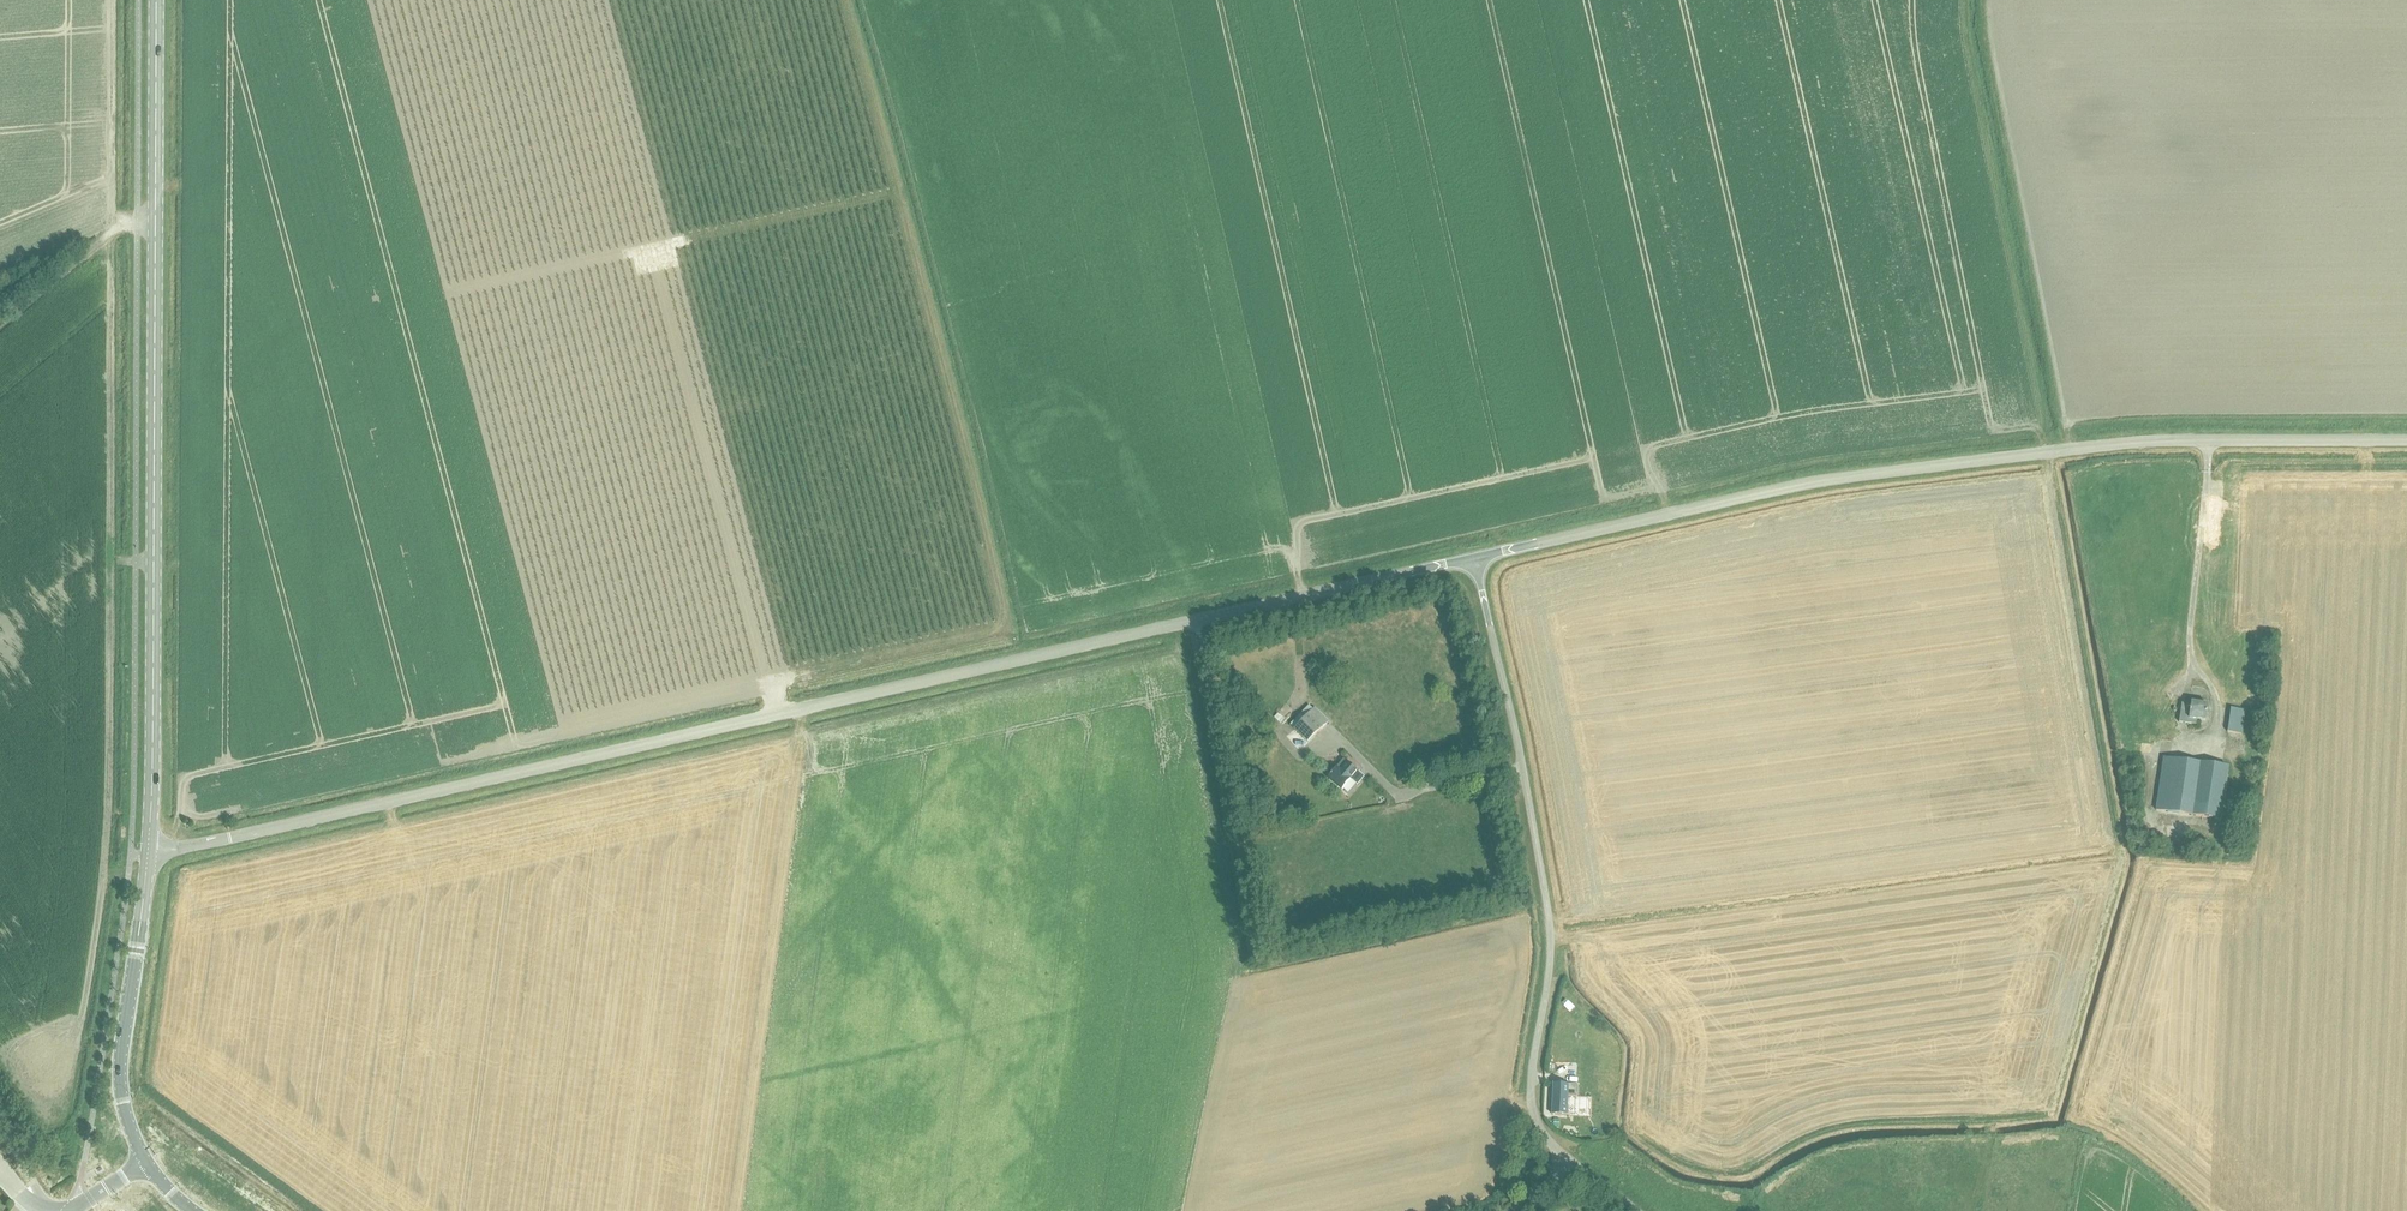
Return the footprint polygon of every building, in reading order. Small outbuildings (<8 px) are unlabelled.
[(2182,702),(2179,722),(2196,724),(2197,720),(2206,721),(2209,704),(2189,702),(2189,703),(2182,702)] [(2231,706),(2227,730),(2242,732),(2246,709),(2231,706)] [(1316,707),(1294,728),(1309,742),(1330,720),(1316,707)] [(2155,809),(2220,819),(2228,767),(2164,757),(2155,809)] [(1336,768),(1327,778),(1342,790),(1344,788),(1351,779),(1358,785),(1358,784),(1365,776),(1359,770),(1344,758),(1336,768)] [(1578,1096),(1579,1084),(1554,1083),(1553,1094),(1552,1114),(1567,1115),(1568,1096),(1578,1096)]
